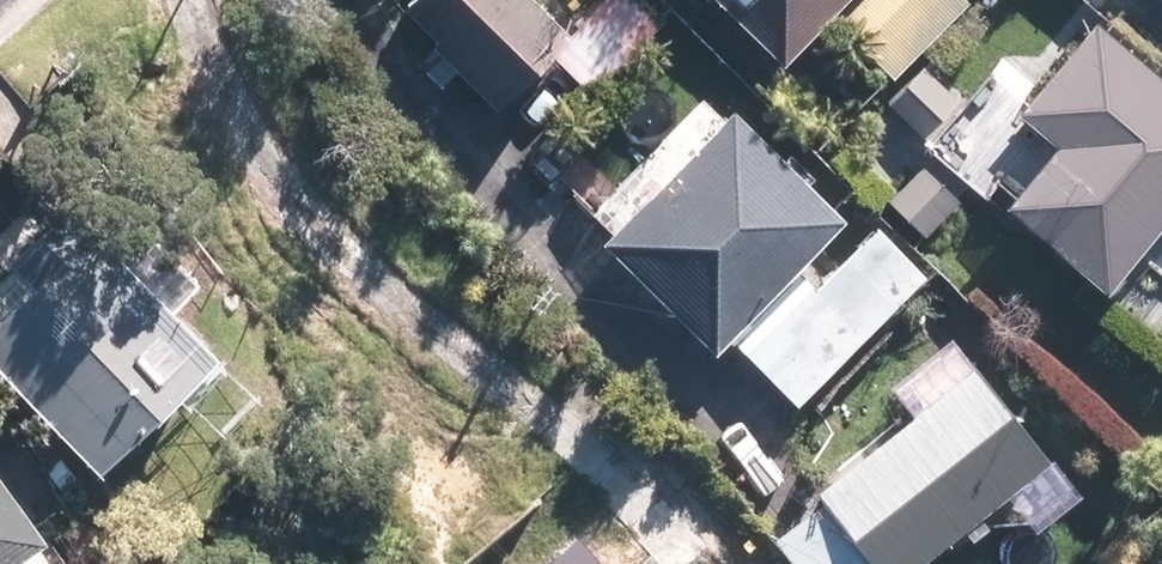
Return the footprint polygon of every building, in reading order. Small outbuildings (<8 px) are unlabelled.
[(508,0),(416,0),(402,14),(482,92),(541,33),(508,0)] [(767,50),(817,0),(716,0),(767,50)] [(1088,280),(1144,215),(1161,230),(1161,95),(1082,27),(1014,106),(1059,144),(1004,208),(1088,280)] [(732,123),(606,242),(702,343),(828,224),(732,123)] [(0,322),(0,369),(86,468),(199,371),(62,213),(8,260),(35,292),(0,322)] [(975,377),(820,495),(873,563),(889,563),(1034,455),(975,377)] [(18,547),(0,520),(0,558),(18,547)] [(567,553),(554,563),(577,563),(567,553)]
